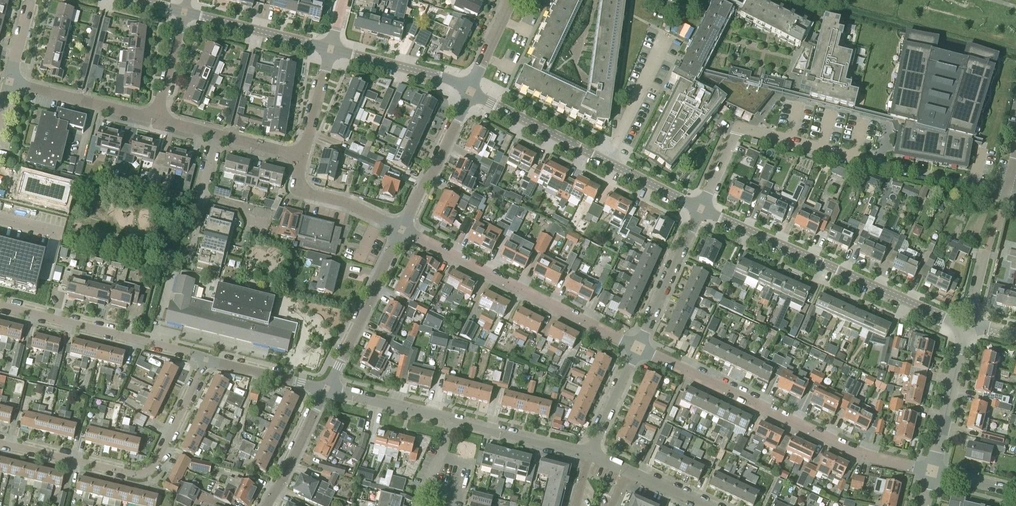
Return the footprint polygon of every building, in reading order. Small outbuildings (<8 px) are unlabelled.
[(241,4),(246,5),(246,7),(252,9),(252,7),(253,7),(255,0),(242,0),(241,4)] [(285,12),(288,0),(271,0),(269,7),(273,8),(273,9),(285,12)] [(296,15),(300,1),(300,0),(298,0),(288,0),(285,12),(296,15)] [(300,0),(300,1),(296,15),(308,18),(312,0),(300,0)] [(324,3),(325,0),(324,0),(312,0),(308,18),(313,19),(312,21),(319,23),(319,21),(320,21),(324,3)] [(378,0),(374,0),(372,5),(371,10),(365,32),(377,35),(381,21),(382,17),(375,15),(376,12),(374,11),(375,6),(377,6),(379,0),(378,0)] [(399,0),(388,0),(387,3),(393,4),(391,10),(396,11),(399,0)] [(389,38),(401,41),(404,27),(402,26),(409,1),(403,0),(399,0),(396,11),(395,14),(393,24),(389,38)] [(454,8),(469,15),(469,14),(477,17),(482,6),(470,0),(467,0),(467,1),(465,0),(458,0),(454,8)] [(522,89),(527,91),(526,94),(533,97),(534,95),(540,97),(539,99),(546,103),(547,100),(552,103),(551,105),(558,108),(559,106),(565,109),(564,111),(571,114),(572,112),(577,115),(576,117),(583,120),(584,118),(590,121),(589,123),(596,126),(597,124),(604,127),(605,123),(608,124),(609,116),(612,109),(603,105),(606,100),(607,92),(612,92),(612,91),(610,91),(610,85),(613,85),(614,78),(611,77),(612,71),(615,71),(616,64),(613,64),(614,57),(617,58),(618,50),(615,50),(616,44),(618,44),(619,37),(617,36),(618,30),(620,30),(621,23),(619,23),(620,16),(622,17),(623,9),(621,9),(621,3),(624,3),(624,0),(602,0),(590,90),(597,90),(595,101),(540,75),(545,66),(548,68),(580,0),(556,0),(555,1),(557,3),(554,8),(552,7),(549,14),(551,15),(549,21),(546,20),(543,26),(545,28),(543,33),(541,32),(537,39),(539,40),(537,46),(535,45),(531,51),(534,52),(530,59),(535,62),(531,71),(524,67),(514,88),(521,91),(522,89)] [(800,47),(810,28),(756,0),(748,0),(748,2),(744,0),(714,0),(714,1),(716,2),(683,69),(677,66),(670,78),(676,81),(684,85),(687,79),(695,83),(701,71),(732,10),(741,14),(740,16),(800,47)] [(425,14),(428,15),(426,19),(432,22),(434,17),(429,15),(430,13),(432,14),(434,9),(429,6),(425,14)] [(60,8),(57,20),(72,24),(72,23),(76,24),(79,13),(75,12),(60,8)] [(354,30),(365,32),(371,10),(366,9),(364,17),(358,15),(354,30)] [(453,18),(448,29),(467,38),(472,27),(462,23),(465,17),(453,14),(452,18),(453,18)] [(93,29),(94,30),(99,31),(102,19),(96,17),(93,29)] [(840,22),(824,18),(809,77),(803,75),(799,91),(805,92),(804,97),(809,98),(808,99),(810,99),(811,99),(823,102),(823,103),(825,103),(825,102),(837,106),(839,107),(839,106),(852,109),(852,110),(853,110),(854,110),(858,94),(849,92),(851,86),(844,85),(852,56),(837,53),(840,39),(842,40),(844,32),(838,31),(840,22)] [(115,31),(108,29),(110,21),(104,19),(101,31),(106,33),(107,33),(114,35),(115,31)] [(57,20),(54,32),(69,36),(72,24),(57,20)] [(393,24),(381,21),(377,35),(377,38),(384,40),(384,37),(389,38),(393,24)] [(127,28),(132,28),(130,40),(146,42),(148,30),(138,29),(139,24),(127,22),(127,28)] [(414,38),(419,27),(413,24),(408,36),(414,38)] [(450,30),(445,41),(462,49),(467,38),(448,29),(450,30)] [(416,41),(414,44),(424,49),(431,35),(427,33),(421,30),(416,41)] [(54,32),(51,44),(66,48),(69,36),(54,32)] [(851,112),(851,113),(893,123),(896,131),(899,132),(899,133),(896,149),(895,152),(894,157),(966,170),(971,145),(971,143),(972,140),(972,139),(982,142),(972,139),(973,136),(976,137),(981,128),(982,118),(979,117),(981,108),(985,109),(989,100),(990,90),(987,89),(990,81),(993,82),(998,73),(999,62),(996,61),(997,57),(965,49),(962,61),(935,54),(938,42),(906,34),(905,39),(902,38),(898,48),(898,58),(902,59),(900,67),(897,67),(893,76),(893,86),(896,87),(894,96),(891,95),(887,104),(887,114),(891,115),(890,119),(854,110),(853,110),(852,113),(851,112)] [(130,45),(129,53),(145,55),(146,42),(130,40),(123,40),(123,45),(130,45)] [(445,41),(444,41),(442,46),(446,48),(443,54),(456,60),(462,49),(445,41)] [(217,63),(222,52),(226,53),(228,48),(217,43),(214,49),(207,46),(202,57),(217,63)] [(51,44),(48,56),(63,60),(66,48),(51,44)] [(143,67),(145,55),(129,53),(123,52),(122,57),(121,64),(143,67)] [(245,68),(248,56),(242,55),(241,63),(235,61),(234,65),(240,66),(240,67),(245,68)] [(64,72),(61,71),(63,60),(48,56),(46,64),(43,63),(41,71),(47,73),(48,69),(52,70),(50,77),(62,80),(64,72)] [(252,56),(249,68),(255,70),(260,71),(261,66),(256,65),(258,58),(252,56)] [(223,65),(217,63),(202,57),(198,69),(212,75),(212,74),(219,77),(223,65)] [(274,70),(273,70),(272,75),(294,78),(296,66),(281,64),(275,63),(274,70)] [(127,70),(126,77),(142,79),(143,67),(121,64),(119,64),(119,69),(127,70)] [(81,78),(86,79),(90,67),(85,65),(84,65),(81,78)] [(92,67),(89,80),(95,81),(101,83),(102,77),(104,71),(99,69),(97,68),(92,67)] [(249,68),(246,80),(252,81),(255,70),(249,68)] [(701,71),(695,83),(694,85),(722,99),(724,101),(724,102),(730,105),(729,108),(734,110),(736,108),(753,116),(771,93),(797,99),(798,96),(782,92),(784,82),(764,77),(762,86),(748,83),(751,74),(730,68),(727,78),(701,71)] [(198,69),(193,80),(208,86),(212,88),(214,88),(216,84),(210,81),(212,75),(198,69)] [(272,88),(277,88),(292,90),(294,78),(272,75),(272,80),(273,81),(272,88)] [(131,97),(131,91),(141,92),(142,79),(126,77),(126,78),(118,77),(116,95),(131,97)] [(656,159),(669,170),(711,118),(709,117),(712,112),(713,113),(714,114),(724,102),(724,101),(722,99),(694,85),(695,83),(687,79),(684,85),(676,81),(671,92),(674,94),(644,154),(656,160),(656,159)] [(193,80),(188,92),(203,98),(203,97),(207,99),(212,88),(208,86),(193,80)] [(246,80),(245,85),(243,92),(249,94),(251,86),(252,81),(246,80)] [(387,107),(394,91),(388,89),(383,102),(377,99),(378,96),(369,92),(365,93),(367,86),(353,81),(349,92),(363,98),(362,98),(381,105),(382,105),(387,107)] [(277,88),(275,100),(290,102),(292,90),(277,88)] [(205,106),(200,104),(203,98),(188,92),(183,103),(198,109),(203,111),(205,106)] [(349,92),(344,103),(358,109),(362,98),(363,98),(349,92)] [(402,95),(396,93),(392,103),(398,106),(402,95)] [(423,98),(418,109),(432,116),(437,104),(423,98)] [(275,100),(274,112),(288,114),(290,102),(275,100)] [(231,103),(220,101),(219,106),(229,109),(227,115),(233,117),(236,104),(231,103)] [(344,103),(340,114),(354,120),(360,123),(364,112),(358,109),(344,103)] [(389,109),(387,115),(393,117),(395,112),(389,109)] [(418,109),(413,120),(427,126),(432,116),(418,109)] [(64,151),(70,128),(84,131),(87,118),(63,112),(58,111),(56,118),(54,117),(54,119),(43,116),(34,152),(31,152),(30,154),(29,153),(27,162),(28,162),(28,164),(30,165),(29,166),(37,168),(38,167),(55,171),(57,160),(61,161),(64,151)] [(287,126),(288,114),(274,112),(266,111),(264,111),(263,121),(272,124),(287,126)] [(340,114),(335,125),(349,131),(351,126),(357,128),(360,123),(354,120),(340,114)] [(237,115),(234,126),(245,129),(247,123),(248,123),(249,118),(243,116),(237,115)] [(413,120),(408,131),(422,137),(427,126),(413,120)] [(263,121),(262,128),(271,129),(269,139),(274,140),(275,136),(285,138),(287,126),(272,124),(263,121)] [(344,142),(349,131),(335,125),(330,136),(344,142)] [(101,148),(107,150),(112,131),(101,128),(96,151),(90,150),(87,162),(92,164),(95,153),(100,154),(101,148)] [(470,140),(487,148),(498,152),(497,148),(494,147),(495,145),(490,143),(493,136),(489,133),(488,135),(475,129),(470,140)] [(124,134),(112,131),(107,150),(119,153),(124,134)] [(408,131),(403,142),(417,148),(422,137),(408,131)] [(121,171),(120,175),(126,176),(129,165),(132,166),(135,157),(142,159),(147,140),(135,137),(130,156),(125,154),(121,171)] [(158,143),(147,140),(142,159),(154,162),(158,143)] [(355,154),(359,156),(366,159),(369,153),(374,142),(368,140),(363,151),(358,148),(355,154)] [(470,140),(465,151),(471,154),(478,157),(482,159),(485,153),(487,148),(470,140)] [(403,142),(398,153),(412,159),(417,148),(403,142)] [(369,153),(366,159),(377,163),(381,165),(384,160),(374,155),(378,145),(374,143),(369,153)] [(507,163),(517,168),(526,152),(515,147),(507,163)] [(168,169),(176,171),(181,151),(170,148),(164,168),(159,166),(155,180),(154,184),(160,185),(163,174),(167,175),(168,169)] [(358,161),(359,156),(355,154),(346,150),(344,156),(358,161)] [(398,153),(391,150),(388,155),(396,158),(393,164),(406,170),(407,169),(409,170),(412,165),(409,164),(412,159),(398,153)] [(189,191),(192,179),(186,177),(192,154),(181,151),(176,171),(182,173),(181,178),(186,179),(183,189),(189,191)] [(748,151),(745,157),(752,160),(749,168),(753,169),(756,162),(759,156),(748,151)] [(537,158),(526,152),(517,168),(526,173),(522,182),(523,183),(520,189),(521,189),(519,193),(524,196),(526,192),(527,189),(529,186),(534,175),(538,168),(535,166),(534,168),(532,167),(537,158)] [(325,153),(321,165),(337,169),(341,157),(325,153)] [(223,174),(234,177),(238,161),(227,158),(223,174)] [(480,164),(490,169),(493,163),(483,158),(480,164)] [(460,160),(455,172),(469,179),(471,175),(469,174),(473,167),(460,160)] [(250,164),(238,161),(234,177),(235,177),(234,183),(244,186),(250,187),(254,172),(248,170),(250,164)] [(80,176),(83,164),(78,162),(75,175),(80,176)] [(540,178),(536,185),(546,190),(557,168),(553,166),(553,164),(548,162),(547,163),(539,177),(540,178)] [(377,163),(372,176),(379,178),(385,180),(383,187),(385,188),(383,194),(385,195),(386,197),(389,198),(391,197),(393,198),(395,192),(397,192),(398,191),(400,191),(401,187),(400,185),(402,180),(388,175),(390,169),(384,166),(381,165),(377,163)] [(488,175),(493,177),(499,166),(493,163),(490,169),(488,175)] [(490,169),(480,164),(477,170),(488,175),(490,169)] [(150,178),(155,180),(159,166),(153,165),(150,178)] [(334,182),(337,169),(321,165),(318,178),(334,182)] [(260,173),(254,172),(250,187),(267,192),(273,169),(261,166),(260,173)] [(493,194),(495,188),(496,188),(499,180),(504,169),(499,166),(493,177),(490,185),(487,191),(493,194)] [(833,167),(830,174),(845,180),(848,173),(833,167)] [(545,193),(561,201),(570,183),(565,180),(568,174),(557,168),(546,190),(545,193)] [(273,169),(267,192),(268,192),(269,185),(280,188),(284,172),(273,169)] [(355,173),(349,172),(345,186),(351,188),(355,173)] [(450,182),(471,193),(474,187),(474,186),(476,182),(469,179),(455,172),(450,182)] [(881,178),(869,173),(864,183),(880,190),(884,179),(881,178)] [(79,183),(80,179),(61,174),(60,179),(79,183)] [(529,186),(535,188),(540,178),(539,177),(534,175),(529,186)] [(24,177),(19,198),(37,202),(38,199),(49,202),(48,205),(66,210),(71,189),(57,185),(56,190),(37,185),(39,180),(24,177)] [(66,182),(49,178),(48,183),(57,185),(65,187),(66,182)] [(560,203),(558,208),(562,210),(565,203),(567,204),(570,198),(580,203),(581,201),(581,200),(582,200),(590,184),(578,179),(577,182),(575,185),(570,183),(561,201),(560,203)] [(729,197),(739,202),(746,186),(734,180),(729,189),(732,190),(729,197)] [(892,186),(901,188),(902,182),(893,180),(892,186)] [(757,191),(762,193),(757,204),(758,205),(767,183),(761,181),(758,189),(747,184),(746,186),(739,202),(750,207),(756,194),(757,191)] [(767,217),(768,214),(772,216),(781,196),(777,194),(776,197),(769,194),(773,186),(767,183),(758,205),(763,207),(760,214),(767,217)] [(585,202),(587,199),(594,202),(600,190),(590,184),(582,200),(585,202)] [(802,193),(795,208),(801,211),(804,205),(806,200),(805,200),(811,189),(805,186),(803,190),(801,193),(802,193)] [(781,196),(772,216),(776,218),(775,219),(775,220),(782,223),(783,221),(785,216),(791,219),(795,208),(802,193),(801,193),(803,190),(797,187),(792,199),(781,194),(780,196),(781,196)] [(918,197),(924,199),(928,190),(922,188),(918,197)] [(916,199),(919,193),(912,190),(909,196),(916,199)] [(169,199),(186,203),(187,199),(181,198),(182,195),(170,192),(169,199)] [(510,193),(509,194),(506,193),(505,193),(502,199),(504,200),(518,207),(522,199),(515,196),(510,193)] [(478,210),(479,207),(480,205),(470,200),(467,205),(444,194),(439,206),(453,213),(455,208),(464,212),(467,205),(478,210)] [(473,194),(470,200),(480,205),(483,199),(473,194)] [(604,207),(615,213),(621,200),(610,195),(604,207)] [(946,200),(939,196),(936,203),(943,206),(946,200)] [(274,202),(271,209),(277,210),(278,208),(282,200),(277,197),(274,202)] [(624,221),(625,218),(632,206),(631,206),(632,204),(626,201),(626,203),(621,200),(615,213),(612,219),(622,224),(617,234),(621,236),(613,251),(616,252),(626,231),(630,223),(624,221)] [(817,205),(805,231),(816,236),(818,231),(823,234),(828,223),(833,212),(832,212),(836,205),(830,202),(827,210),(824,216),(818,214),(821,207),(817,205)] [(584,220),(590,223),(591,222),(591,221),(598,207),(592,204),(587,214),(584,220)] [(805,231),(817,205),(816,205),(813,213),(808,211),(806,216),(800,213),(794,226),(805,231)] [(235,212),(212,206),(211,211),(204,238),(204,239),(198,263),(197,268),(219,274),(220,269),(221,269),(227,244),(234,216),(235,212)] [(437,222),(439,221),(446,225),(452,228),(458,215),(453,213),(439,206),(438,206),(437,206),(434,212),(436,212),(433,218),(434,218),(434,220),(437,222)] [(604,210),(598,207),(591,221),(591,222),(596,224),(598,220),(604,210)] [(279,223),(283,209),(279,208),(277,212),(272,221),(279,223)] [(522,222),(520,221),(526,211),(520,208),(515,217),(515,219),(514,218),(514,219),(505,237),(510,240),(507,245),(500,258),(512,264),(523,243),(511,238),(514,233),(516,234),(522,222)] [(279,234),(295,239),(301,213),(285,209),(279,234)] [(482,215),(477,212),(473,221),(478,224),(482,215)] [(838,215),(833,212),(828,223),(834,225),(838,215)] [(500,233),(490,228),(491,227),(491,226),(480,248),(491,254),(498,240),(497,240),(500,235),(505,237),(514,219),(509,216),(504,226),(500,233)] [(847,226),(838,245),(849,250),(851,244),(857,246),(869,219),(868,219),(863,217),(854,237),(849,235),(852,228),(847,226)] [(869,219),(857,246),(862,248),(859,255),(870,260),(879,239),(882,232),(872,227),(875,220),(869,217),(868,219),(869,219)] [(298,238),(305,240),(303,248),(335,256),(342,230),(333,228),(333,226),(302,218),(298,238)] [(639,222),(632,218),(630,223),(626,231),(630,233),(639,237),(642,231),(635,228),(639,222)] [(472,222),(465,219),(459,232),(465,235),(472,222)] [(673,226),(660,220),(652,236),(665,242),(673,226)] [(468,242),(480,248),(491,226),(483,223),(481,228),(477,225),(475,229),(474,228),(468,242)] [(826,240),(838,245),(847,226),(841,223),(838,230),(832,228),(826,240)] [(543,257),(548,248),(552,240),(559,227),(554,224),(552,227),(548,236),(547,237),(546,237),(538,254),(543,257)] [(894,252),(900,237),(883,230),(882,232),(879,239),(870,260),(881,265),(887,252),(888,249),(894,252)] [(630,233),(626,239),(642,247),(641,248),(646,251),(643,258),(656,263),(661,252),(643,244),(646,240),(639,237),(630,233)] [(546,237),(541,234),(537,242),(534,249),(533,251),(538,254),(546,237)] [(892,269),(903,274),(913,253),(907,250),(906,253),(901,251),(906,238),(901,235),(900,237),(894,252),(899,254),(898,257),(892,269)] [(36,295),(36,293),(37,288),(39,282),(40,279),(50,282),(54,265),(44,262),(45,256),(46,254),(46,251),(47,249),(46,249),(0,237),(0,287),(36,295)] [(952,256),(955,251),(958,252),(961,246),(969,250),(971,246),(959,241),(958,245),(957,245),(958,243),(951,239),(950,242),(947,248),(953,250),(950,256),(952,256)] [(721,247),(708,241),(699,260),(713,267),(721,247)] [(936,244),(930,241),(920,263),(926,266),(931,256),(935,247),(936,244)] [(533,251),(534,249),(527,245),(527,246),(523,243),(512,264),(524,270),(531,257),(530,256),(533,251)] [(634,261),(640,263),(638,269),(651,274),(656,263),(643,258),(629,251),(627,257),(634,260),(634,261)] [(332,295),(339,269),(339,268),(318,263),(319,255),(308,252),(306,260),(313,262),(312,267),(322,269),(317,291),(332,295)] [(568,275),(571,270),(570,270),(575,261),(577,256),(571,253),(565,263),(556,259),(545,281),(557,287),(564,273),(568,275)] [(913,264),(915,259),(918,261),(920,256),(913,253),(903,274),(914,279),(920,266),(913,264)] [(931,269),(924,284),(935,289),(941,276),(943,271),(944,268),(943,263),(936,259),(936,258),(931,256),(926,266),(931,268),(931,269)] [(1007,262),(1012,263),(1010,270),(1015,271),(1015,258),(1008,256),(1007,262)] [(553,263),(542,257),(533,275),(545,281),(556,259),(555,258),(553,263)] [(413,259),(407,271),(420,278),(423,273),(427,275),(427,274),(430,268),(437,271),(440,266),(424,258),(421,263),(413,259)] [(737,268),(732,265),(726,278),(731,280),(731,281),(733,278),(744,283),(752,266),(741,260),(737,268)] [(576,273),(577,269),(580,264),(575,261),(570,270),(571,270),(576,273)] [(622,268),(625,269),(630,271),(636,273),(633,279),(646,285),(651,274),(638,269),(624,262),(622,268)] [(726,263),(723,269),(720,275),(721,276),(726,278),(732,265),(726,263)] [(603,287),(608,278),(612,268),(607,265),(602,275),(597,284),(603,287)] [(756,267),(752,266),(744,283),(744,284),(741,291),(740,293),(744,294),(745,293),(748,287),(755,290),(758,284),(764,271),(763,271),(765,268),(757,265),(756,267)] [(695,270),(690,281),(703,287),(708,276),(695,270)] [(68,298),(75,300),(82,274),(71,271),(70,274),(64,273),(60,287),(66,289),(65,294),(69,295),(68,298)] [(433,288),(434,285),(431,283),(424,280),(420,278),(407,271),(404,276),(403,275),(400,281),(402,281),(401,283),(418,291),(419,291),(423,284),(429,287),(430,286),(433,288)] [(762,293),(763,293),(760,300),(761,300),(759,304),(762,305),(775,276),(764,271),(758,284),(764,287),(762,293)] [(61,274),(54,272),(52,281),(59,282),(61,274)] [(446,287),(441,296),(447,299),(445,302),(452,306),(453,303),(465,279),(452,273),(446,287)] [(628,277),(624,275),(621,274),(620,273),(617,279),(625,282),(628,277)] [(87,275),(82,274),(75,300),(83,302),(84,298),(86,299),(90,285),(91,285),(92,278),(86,277),(87,275)] [(434,278),(431,283),(434,285),(437,287),(442,278),(441,277),(436,274),(434,278)] [(565,291),(577,297),(584,283),(580,281),(581,278),(575,275),(573,278),(572,277),(565,291)] [(718,287),(720,282),(728,286),(731,281),(731,280),(726,278),(721,276),(719,280),(713,278),(711,284),(718,287)] [(767,307),(768,303),(769,303),(772,295),(779,297),(786,281),(775,276),(762,305),(767,307)] [(946,276),(945,278),(941,276),(935,289),(946,294),(948,289),(954,292),(958,281),(946,276)] [(195,300),(198,288),(193,286),(194,281),(178,277),(174,295),(175,295),(173,302),(172,302),(171,302),(170,305),(166,322),(287,353),(288,352),(287,352),(291,335),(295,335),(298,326),(270,319),(275,300),(218,286),(214,304),(195,300)] [(584,283),(577,297),(589,303),(596,289),(595,289),(596,286),(593,284),(594,281),(587,278),(584,283)] [(465,279),(453,303),(458,306),(459,306),(465,296),(470,299),(477,286),(465,279)] [(633,279),(628,290),(641,296),(646,285),(633,279)] [(690,281),(685,292),(698,298),(703,287),(690,281)] [(798,286),(786,281),(779,297),(778,299),(786,302),(783,308),(788,310),(791,304),(798,286)] [(105,304),(108,305),(109,301),(112,287),(113,287),(113,285),(103,282),(101,288),(100,288),(96,305),(104,307),(105,304)] [(416,296),(418,291),(401,283),(400,282),(397,288),(398,289),(395,294),(409,301),(412,303),(416,296)] [(124,284),(122,289),(123,290),(119,307),(126,308),(127,305),(130,306),(132,300),(137,301),(141,288),(124,284)] [(615,284),(612,290),(620,293),(622,289),(623,288),(615,284)] [(88,303),(96,305),(100,288),(91,285),(90,285),(86,299),(89,300),(88,303)] [(993,296),(998,297),(997,305),(1008,308),(1011,294),(1013,289),(996,285),(993,296)] [(810,291),(798,286),(791,304),(802,309),(810,291)] [(123,290),(122,289),(113,287),(112,287),(109,301),(112,302),(111,305),(119,307),(123,290)] [(714,298),(716,293),(708,289),(706,295),(714,298)] [(636,307),(641,296),(628,290),(623,301),(636,307)] [(618,312),(631,318),(636,307),(623,301),(614,297),(603,292),(601,298),(600,298),(598,303),(605,307),(608,301),(621,306),(618,312)] [(685,292),(680,303),(693,309),(698,298),(685,292)] [(478,306),(484,310),(479,320),(485,323),(497,299),(485,293),(478,306)] [(822,294),(815,309),(823,313),(820,318),(824,320),(833,301),(828,299),(829,297),(822,294)] [(509,305),(497,299),(485,323),(491,326),(496,316),(503,319),(509,305)] [(709,309),(711,304),(703,300),(701,306),(709,309)] [(721,301),(719,306),(729,310),(731,306),(721,301)] [(821,327),(825,328),(828,322),(829,322),(831,317),(838,320),(844,306),(833,301),(824,320),(821,327)] [(458,306),(453,303),(452,306),(450,309),(455,312),(458,306)] [(680,303),(675,314),(688,320),(693,309),(680,303)] [(386,310),(383,315),(384,316),(384,317),(398,324),(401,326),(405,318),(407,313),(402,311),(390,304),(387,310),(386,310)] [(417,310),(426,315),(429,309),(420,304),(417,310)] [(843,328),(843,329),(841,335),(845,337),(856,311),(844,306),(838,320),(845,323),(843,328)] [(512,323),(524,329),(531,316),(519,310),(512,323)] [(706,315),(698,311),(696,316),(704,320),(706,315)] [(856,311),(845,337),(849,339),(851,332),(859,335),(861,330),(867,316),(866,316),(865,314),(862,313),(861,314),(856,311)] [(423,326),(430,328),(437,315),(430,312),(423,326)] [(683,331),(686,324),(688,320),(675,314),(670,325),(683,331)] [(755,320),(762,323),(764,320),(759,317),(760,315),(758,314),(755,320)] [(792,327),(789,335),(793,337),(795,338),(798,330),(799,330),(804,318),(798,315),(792,327)] [(531,316),(524,329),(537,336),(543,322),(544,320),(538,317),(537,319),(531,316)] [(879,322),(867,316),(861,330),(868,333),(866,339),(863,345),(868,347),(869,343),(873,335),(879,322)] [(401,326),(398,324),(384,317),(383,317),(382,317),(379,322),(381,323),(378,329),(395,338),(399,330),(401,326)] [(720,322),(713,318),(707,331),(714,334),(720,322)] [(779,329),(783,320),(778,318),(777,318),(773,328),(779,330),(779,329)] [(806,318),(800,331),(800,332),(807,335),(813,322),(812,321),(806,318)] [(472,342),(478,328),(467,322),(460,336),(472,342)] [(701,326),(693,322),(691,326),(691,327),(699,331),(701,326)] [(885,340),(891,327),(879,322),(873,335),(869,343),(885,347),(881,363),(887,365),(892,342),(887,341),(885,340)] [(8,339),(11,326),(0,323),(0,337),(8,339)] [(547,337),(560,343),(566,331),(554,324),(547,337)] [(412,325),(410,330),(417,333),(418,332),(419,328),(412,325)] [(689,333),(683,331),(670,325),(665,335),(678,341),(681,336),(686,338),(689,333)] [(8,339),(6,345),(5,351),(10,352),(13,340),(21,342),(24,329),(11,326),(8,339)] [(720,329),(717,337),(722,340),(726,332),(720,329)] [(410,330),(408,336),(415,339),(417,333),(410,330)] [(513,337),(519,340),(522,334),(516,331),(513,337)] [(579,337),(566,331),(560,343),(573,350),(579,337)] [(477,340),(475,345),(483,350),(484,348),(491,352),(498,338),(490,334),(485,344),(477,340)] [(519,340),(525,343),(528,337),(522,334),(519,340)] [(912,334),(907,353),(931,358),(934,346),(926,344),(927,338),(912,334)] [(700,338),(693,335),(688,346),(695,349),(700,338)] [(731,335),(728,342),(734,345),(737,338),(731,335)] [(36,362),(42,364),(48,339),(35,336),(32,349),(44,352),(43,358),(37,356),(36,362)] [(441,336),(438,347),(445,348),(447,338),(442,336),(441,336)] [(541,350),(546,341),(541,338),(537,348),(541,350)] [(47,365),(51,353),(58,355),(61,342),(48,339),(42,364),(47,365)] [(368,344),(365,350),(367,351),(366,351),(380,358),(384,360),(386,355),(390,348),(373,339),(370,345),(368,344)] [(892,349),(903,352),(906,342),(894,339),(892,349)] [(714,359),(720,346),(709,340),(702,353),(714,359)] [(748,343),(747,343),(742,340),(739,348),(736,353),(731,351),(725,364),(736,369),(742,356),(744,351),(748,343)] [(405,341),(402,348),(410,352),(411,349),(412,345),(405,341)] [(794,341),(794,342),(791,348),(796,350),(798,347),(799,347),(800,344),(794,341)] [(84,358),(87,345),(74,342),(71,354),(84,358)] [(398,355),(401,357),(400,364),(406,366),(408,358),(409,354),(410,352),(402,348),(394,343),(390,350),(398,354),(398,355)] [(17,345),(11,369),(12,369),(18,370),(19,371),(24,347),(17,345)] [(89,359),(97,361),(100,348),(87,345),(83,363),(81,370),(86,371),(87,365),(88,365),(89,359)] [(552,359),(554,354),(557,348),(551,345),(546,356),(552,359)] [(731,351),(720,346),(714,359),(725,364),(731,351)] [(750,353),(755,356),(759,348),(753,346),(750,353)] [(97,361),(110,364),(113,351),(100,348),(97,361)] [(563,351),(557,348),(554,354),(560,357),(563,351)] [(412,385),(411,387),(417,388),(418,387),(422,373),(423,368),(413,365),(418,351),(411,349),(410,352),(409,354),(408,358),(406,366),(403,377),(408,379),(406,384),(412,385)] [(823,363),(826,356),(811,349),(808,356),(823,363)] [(126,354),(113,351),(110,364),(123,367),(126,354)] [(387,362),(380,358),(366,351),(366,352),(365,352),(362,358),(363,358),(360,364),(361,365),(361,366),(365,368),(366,367),(381,374),(387,362)] [(764,351),(760,358),(766,361),(770,353),(769,353),(764,351)] [(843,362),(846,357),(838,353),(835,358),(843,362)] [(928,371),(928,370),(930,371),(931,370),(932,365),(931,364),(929,364),(931,358),(907,353),(911,354),(911,358),(911,360),(915,360),(913,368),(928,371)] [(986,354),(983,367),(997,370),(1000,357),(986,354)] [(598,356),(593,367),(606,373),(611,362),(598,356)] [(736,369),(747,374),(753,361),(742,356),(736,369)] [(758,379),(757,381),(762,384),(763,382),(767,383),(768,384),(772,375),(777,366),(781,368),(784,360),(780,358),(774,356),(771,363),(769,368),(764,366),(757,379),(758,379)] [(788,367),(792,360),(793,358),(790,357),(787,356),(786,358),(784,360),(781,368),(787,370),(785,375),(784,374),(777,389),(789,395),(796,380),(791,378),(792,375),(791,375),(794,370),(788,367)] [(834,360),(827,357),(824,364),(828,365),(832,364),(834,360)] [(139,361),(136,366),(149,372),(172,383),(178,370),(166,365),(163,372),(152,366),(152,367),(139,361)] [(572,364),(565,361),(558,376),(564,379),(572,364)] [(747,374),(757,379),(764,366),(753,361),(747,374)] [(912,366),(901,364),(889,361),(887,367),(900,370),(910,372),(912,366)] [(74,368),(73,372),(79,373),(80,369),(81,370),(83,363),(81,363),(76,362),(74,368)] [(498,388),(501,389),(507,390),(514,364),(507,362),(502,383),(500,383),(498,388)] [(403,377),(406,366),(400,364),(396,378),(402,380),(403,377)] [(554,375),(557,370),(550,366),(547,372),(554,375)] [(593,367),(588,378),(601,384),(606,373),(593,367)] [(994,383),(997,370),(983,367),(980,380),(994,383)] [(48,385),(54,387),(55,382),(58,370),(52,368),(49,381),(48,385)] [(422,373),(418,387),(423,388),(422,390),(428,392),(429,389),(430,390),(433,376),(435,371),(423,368),(422,373)] [(842,368),(839,374),(847,377),(849,371),(842,368)] [(909,378),(910,372),(900,370),(898,376),(909,378)] [(796,380),(789,395),(801,400),(808,386),(809,383),(804,381),(807,375),(801,371),(796,380)] [(809,381),(814,384),(819,374),(813,371),(809,381)] [(149,372),(147,377),(152,380),(158,383),(155,389),(167,395),(172,383),(149,372)] [(234,382),(235,376),(223,373),(222,379),(234,382)] [(655,391),(659,383),(660,380),(647,374),(642,385),(655,391)] [(814,384),(814,386),(818,388),(819,388),(820,386),(821,385),(825,376),(819,374),(814,384)] [(211,390),(223,395),(229,383),(217,377),(211,390)] [(902,389),(922,394),(925,381),(911,377),(909,385),(904,384),(902,389)] [(588,378),(583,389),(596,395),(601,384),(588,378)] [(442,393),(454,396),(457,382),(445,379),(442,393)] [(840,398),(835,396),(837,393),(831,390),(822,410),(834,416),(839,406),(843,408),(855,383),(848,380),(840,398)] [(977,386),(976,390),(977,391),(977,392),(984,394),(983,400),(992,402),(1001,404),(1003,398),(993,395),(994,390),(1002,392),(1004,385),(998,384),(994,383),(980,380),(979,385),(977,386)] [(454,396),(466,399),(469,385),(457,382),(454,396)] [(843,408),(847,410),(843,420),(855,426),(862,412),(864,407),(854,402),(862,387),(855,383),(843,408)] [(879,383),(876,389),(882,392),(885,386),(883,385),(879,383)] [(466,399),(477,402),(481,388),(469,385),(466,399)] [(642,385),(637,396),(650,402),(655,391),(642,385)] [(813,399),(810,404),(815,407),(815,408),(820,411),(821,410),(822,410),(831,390),(826,387),(821,385),(820,386),(819,388),(818,388),(817,391),(813,399)] [(35,392),(34,394),(41,396),(43,388),(36,386),(35,392)] [(493,391),(481,388),(477,402),(489,405),(493,391)] [(161,407),(167,395),(155,389),(149,401),(161,407)] [(583,389),(578,400),(591,406),(596,395),(583,389)] [(680,401),(691,407),(698,394),(686,389),(680,401)] [(923,400),(921,399),(922,394),(902,389),(901,395),(906,396),(905,403),(919,407),(919,406),(921,407),(922,406),(924,401),(923,400)] [(217,408),(223,395),(211,390),(205,402),(217,408)] [(260,393),(259,393),(252,391),(250,400),(258,402),(260,393)] [(230,393),(228,398),(242,405),(245,400),(230,393)] [(287,394),(281,407),(293,412),(298,400),(287,394)] [(501,408),(513,411),(516,397),(504,394),(501,408)] [(698,394),(691,407),(697,409),(694,415),(699,418),(702,412),(708,399),(698,394)] [(881,394),(877,402),(874,413),(880,414),(885,395),(881,394)] [(138,396),(136,402),(141,404),(140,406),(146,409),(143,414),(155,420),(161,407),(149,401),(143,399),(138,396)] [(637,396),(632,407),(645,413),(650,402),(637,396)] [(513,411),(524,413),(528,400),(516,397),(513,411)] [(227,398),(225,403),(239,410),(242,405),(228,398),(227,398)] [(703,424),(702,428),(707,430),(711,423),(713,417),(719,404),(708,399),(702,412),(708,415),(703,424)] [(891,399),(890,405),(902,408),(903,402),(891,399)] [(524,413),(536,416),(540,403),(528,400),(524,413)] [(591,406),(578,400),(573,411),(586,417),(591,406)] [(205,402),(199,414),(211,420),(216,422),(222,425),(224,419),(214,414),(217,408),(205,402)] [(1011,412),(1012,407),(992,402),(990,407),(1011,412)] [(536,416),(548,419),(552,406),(540,403),(536,416)] [(655,403),(653,407),(664,412),(666,408),(655,403)] [(974,403),(971,416),(986,419),(989,407),(974,403)] [(718,435),(721,428),(724,422),(730,409),(719,404),(713,417),(719,420),(713,433),(718,436),(718,435)] [(21,427),(35,430),(40,406),(34,405),(31,416),(24,414),(21,427)] [(917,417),(902,413),(902,414),(901,413),(902,408),(890,405),(889,411),(898,413),(895,425),(899,426),(914,430),(917,417)] [(35,430),(48,433),(52,415),(45,413),(46,408),(40,406),(35,430)] [(281,407),(276,419),(287,424),(293,412),(281,407)] [(632,407),(628,418),(641,424),(645,413),(632,407)] [(862,412),(855,426),(855,429),(859,430),(861,429),(866,432),(869,426),(871,421),(873,417),(874,415),(873,414),(874,413),(870,410),(868,409),(864,407),(862,412)] [(673,421),(678,410),(673,408),(668,418),(666,421),(672,424),(673,421)] [(0,409),(0,422),(10,425),(14,412),(0,409)] [(741,414),(730,409),(724,422),(729,425),(727,430),(721,428),(718,435),(723,438),(721,442),(718,449),(724,451),(729,440),(729,441),(732,433),(735,427),(741,414)] [(51,420),(48,433),(61,436),(67,412),(60,411),(59,416),(58,421),(51,420)] [(584,422),(586,417),(573,411),(568,422),(582,429),(585,423),(584,422)] [(686,420),(689,413),(684,411),(681,418),(686,420)] [(77,427),(69,425),(71,414),(67,412),(61,436),(74,439),(77,427)] [(95,420),(98,421),(97,425),(90,423),(88,429),(85,442),(98,445),(105,415),(97,413),(95,420)] [(135,419),(145,424),(147,419),(137,414),(135,419)] [(199,414),(194,426),(206,432),(211,420),(199,414)] [(276,419),(272,426),(267,423),(267,422),(248,414),(246,420),(259,426),(264,428),(270,431),(281,436),(287,424),(276,419)] [(752,420),(741,414),(735,427),(746,433),(752,420)] [(694,415),(691,423),(696,425),(700,418),(699,418),(694,415)] [(984,433),(983,438),(1004,444),(1005,438),(987,433),(990,420),(986,419),(971,416),(968,429),(984,433)] [(628,418),(623,429),(636,435),(641,437),(644,430),(642,429),(644,425),(641,424),(628,418)] [(145,424),(135,419),(132,424),(142,429),(145,424)] [(104,421),(98,445),(112,448),(115,436),(107,434),(110,422),(109,422),(104,421)] [(331,421),(325,432),(338,439),(343,441),(343,442),(350,445),(353,440),(346,436),(341,433),(344,427),(331,421)] [(561,422),(560,422),(554,421),(552,428),(559,430),(561,422)] [(878,421),(876,430),(875,434),(881,435),(884,423),(878,421)] [(214,425),(213,427),(219,430),(222,425),(216,422),(214,425)] [(761,454),(764,447),(772,429),(761,424),(753,442),(759,444),(756,451),(761,454)] [(653,430),(644,425),(642,429),(644,430),(654,434),(656,430),(653,428),(653,430)] [(667,440),(671,430),(672,428),(665,425),(656,445),(661,447),(665,439),(667,440)] [(115,436),(112,448),(124,451),(130,428),(128,427),(124,426),(123,431),(116,430),(115,436)] [(188,439),(200,444),(206,432),(194,426),(188,439)] [(911,443),(914,430),(899,426),(896,440),(911,443)] [(141,442),(135,440),(136,435),(134,434),(135,429),(130,428),(124,451),(138,454),(141,442)] [(619,434),(616,440),(630,447),(633,441),(638,443),(641,438),(635,435),(636,435),(623,429),(620,434),(619,434)] [(764,447),(774,451),(770,459),(769,461),(774,464),(775,464),(781,452),(776,450),(783,435),(772,429),(764,447)] [(270,431),(264,443),(276,448),(281,436),(270,431)] [(321,438),(322,438),(320,443),(333,450),(332,450),(337,453),(343,441),(338,439),(325,432),(325,433),(323,433),(321,438)] [(386,450),(387,450),(391,436),(378,433),(375,447),(380,448),(378,455),(385,456),(386,450)] [(386,450),(385,456),(397,459),(399,453),(403,439),(397,438),(398,436),(392,434),(392,436),(391,436),(387,450),(386,450)] [(734,443),(736,444),(733,452),(740,455),(741,455),(742,452),(748,441),(737,436),(734,443)] [(654,462),(665,467),(671,454),(674,449),(678,441),(677,441),(678,439),(673,437),(666,452),(660,449),(654,462)] [(200,444),(188,439),(182,451),(194,456),(200,444)] [(358,449),(364,450),(366,440),(361,439),(358,449)] [(410,456),(409,461),(415,462),(418,451),(414,449),(415,442),(403,439),(399,453),(410,456)] [(789,462),(795,465),(804,445),(792,439),(786,452),(787,452),(787,453),(791,455),(789,462)] [(967,460),(991,465),(994,450),(1005,453),(1007,447),(982,440),(981,447),(971,445),(967,460)] [(255,447),(243,441),(241,446),(253,452),(255,447)] [(678,441),(674,449),(679,451),(682,443),(678,441)] [(264,443),(259,455),(270,460),(276,448),(264,443)] [(327,462),(332,450),(333,450),(320,443),(314,455),(327,462)] [(800,467),(803,460),(809,463),(815,450),(804,445),(795,465),(800,467)] [(246,455),(256,460),(253,467),(264,472),(270,460),(259,455),(253,452),(241,446),(238,452),(241,453),(246,455)] [(475,466),(491,470),(492,471),(497,448),(491,447),(490,449),(486,448),(484,456),(478,455),(475,466)] [(351,460),(359,463),(363,454),(364,452),(357,448),(351,460)] [(503,450),(497,448),(492,471),(491,470),(490,476),(499,478),(502,476),(503,473),(504,474),(509,453),(503,452),(503,450)] [(715,460),(716,460),(720,450),(715,448),(711,458),(715,460)] [(682,459),(676,472),(687,477),(693,464),(695,459),(699,451),(694,449),(691,456),(688,462),(682,459)] [(720,450),(716,460),(721,462),(725,452),(720,450)] [(704,453),(699,451),(695,459),(700,461),(704,453)] [(343,462),(345,457),(346,456),(338,452),(335,458),(343,462)] [(740,455),(739,458),(744,460),(747,454),(742,452),(741,455),(740,455)] [(779,466),(779,464),(781,464),(786,454),(781,452),(775,464),(779,466)] [(504,474),(516,477),(521,454),(515,453),(514,455),(509,453),(504,474)] [(521,454),(516,477),(526,479),(525,482),(531,484),(532,481),(535,469),(529,468),(532,459),(527,458),(527,456),(521,454)] [(665,467),(676,472),(682,459),(671,454),(665,467)] [(814,480),(816,476),(817,474),(822,477),(821,478),(827,481),(836,460),(825,454),(817,469),(813,467),(809,476),(805,484),(811,486),(813,480),(814,480)] [(177,463),(187,467),(190,461),(180,457),(177,463)] [(2,474),(10,476),(13,463),(0,460),(0,482),(2,474)] [(841,493),(843,490),(846,483),(841,481),(848,466),(836,460),(827,481),(832,483),(834,480),(840,483),(836,491),(841,493)] [(192,461),(190,470),(209,475),(211,465),(192,461)] [(572,468),(541,461),(538,475),(548,478),(541,505),(562,505),(567,487),(567,488),(569,482),(568,482),(572,468)] [(10,476),(16,477),(13,489),(14,489),(12,496),(18,497),(26,466),(13,463),(10,476)] [(187,467),(177,463),(175,468),(185,473),(186,472),(185,471),(187,467)] [(318,470),(344,477),(352,479),(352,476),(345,474),(346,470),(320,463),(318,470)] [(704,469),(693,464),(687,477),(698,482),(704,469)] [(728,474),(732,466),(727,464),(723,472),(728,474)] [(807,465),(803,473),(809,476),(813,467),(807,465)] [(28,480),(36,482),(39,469),(26,466),(18,497),(24,498),(25,492),(28,480)] [(720,492),(731,497),(737,484),(740,479),(734,476),(737,469),(732,466),(728,474),(726,479),(720,492)] [(185,473),(175,468),(172,474),(183,479),(183,477),(185,473)] [(36,482),(42,484),(39,495),(40,495),(38,502),(44,503),(52,472),(39,469),(36,482)] [(372,482),(375,473),(359,469),(356,478),(372,482)] [(65,476),(52,472),(44,503),(49,504),(51,498),(54,486),(62,488),(65,476)] [(802,473),(796,486),(798,487),(803,489),(805,484),(809,476),(803,473),(802,473)] [(183,479),(172,474),(169,480),(180,485),(181,483),(181,482),(183,479)] [(333,487),(339,476),(333,474),(328,485),(333,487)] [(709,487),(720,492),(726,479),(715,474),(709,487)] [(750,484),(754,477),(749,474),(745,482),(750,484)] [(320,482),(319,483),(307,478),(307,479),(301,476),(297,484),(332,501),(335,493),(328,490),(330,486),(320,482)] [(850,488),(856,489),(859,477),(853,476),(850,488)] [(403,492),(404,485),(406,481),(392,477),(391,482),(389,489),(403,492)] [(754,477),(750,484),(755,486),(759,479),(754,477)] [(856,489),(862,491),(864,478),(859,477),(856,489)] [(226,484),(253,497),(256,491),(254,491),(256,487),(242,480),(242,481),(235,478),(234,481),(229,478),(226,484)] [(86,505),(87,505),(93,482),(80,479),(77,492),(84,494),(81,505),(86,505)] [(380,479),(378,487),(389,489),(391,482),(380,479)] [(164,489),(176,494),(176,495),(177,496),(178,496),(180,485),(169,480),(168,480),(164,489)] [(777,498),(784,482),(778,480),(771,495),(777,498)] [(87,505),(93,505),(96,496),(103,498),(106,486),(93,482),(87,505)] [(180,485),(178,496),(195,504),(201,492),(187,485),(187,486),(181,483),(180,485)] [(874,494),(883,496),(897,499),(900,486),(886,483),(886,484),(884,484),(882,489),(875,487),(874,494)] [(253,497),(226,484),(225,486),(227,487),(224,494),(217,491),(214,498),(231,505),(232,505),(231,505),(233,500),(246,505),(247,505),(249,503),(250,503),(253,497)] [(297,484),(294,492),(299,495),(299,496),(311,502),(319,505),(330,505),(332,501),(297,484)] [(731,497),(742,502),(748,489),(737,484),(731,497)] [(378,487),(371,485),(370,489),(393,495),(394,491),(389,489),(378,487)] [(106,486),(103,498),(116,501),(119,489),(106,486)] [(119,489),(116,501),(129,504),(132,492),(119,489)] [(748,489),(742,502),(750,505),(754,505),(759,494),(748,489)] [(136,505),(135,505),(142,505),(145,495),(132,492),(129,504),(136,505)] [(60,494),(57,505),(64,505),(66,495),(60,494)] [(402,500),(412,503),(413,500),(403,497),(402,500),(379,494),(376,505),(401,505),(402,500)] [(471,505),(473,505),(491,505),(493,499),(474,494),(471,505)] [(145,495),(142,505),(156,505),(158,498),(145,495)] [(632,495),(626,505),(656,505),(632,495)] [(518,497),(511,496),(510,503),(516,504),(518,497)] [(883,497),(881,496),(879,503),(876,502),(875,505),(896,505),(897,499),(883,496),(883,497)] [(967,504),(968,500),(953,496),(952,502),(951,505),(977,505),(967,504)] [(789,504),(793,505),(794,505),(797,500),(792,498),(790,501),(789,504)]
